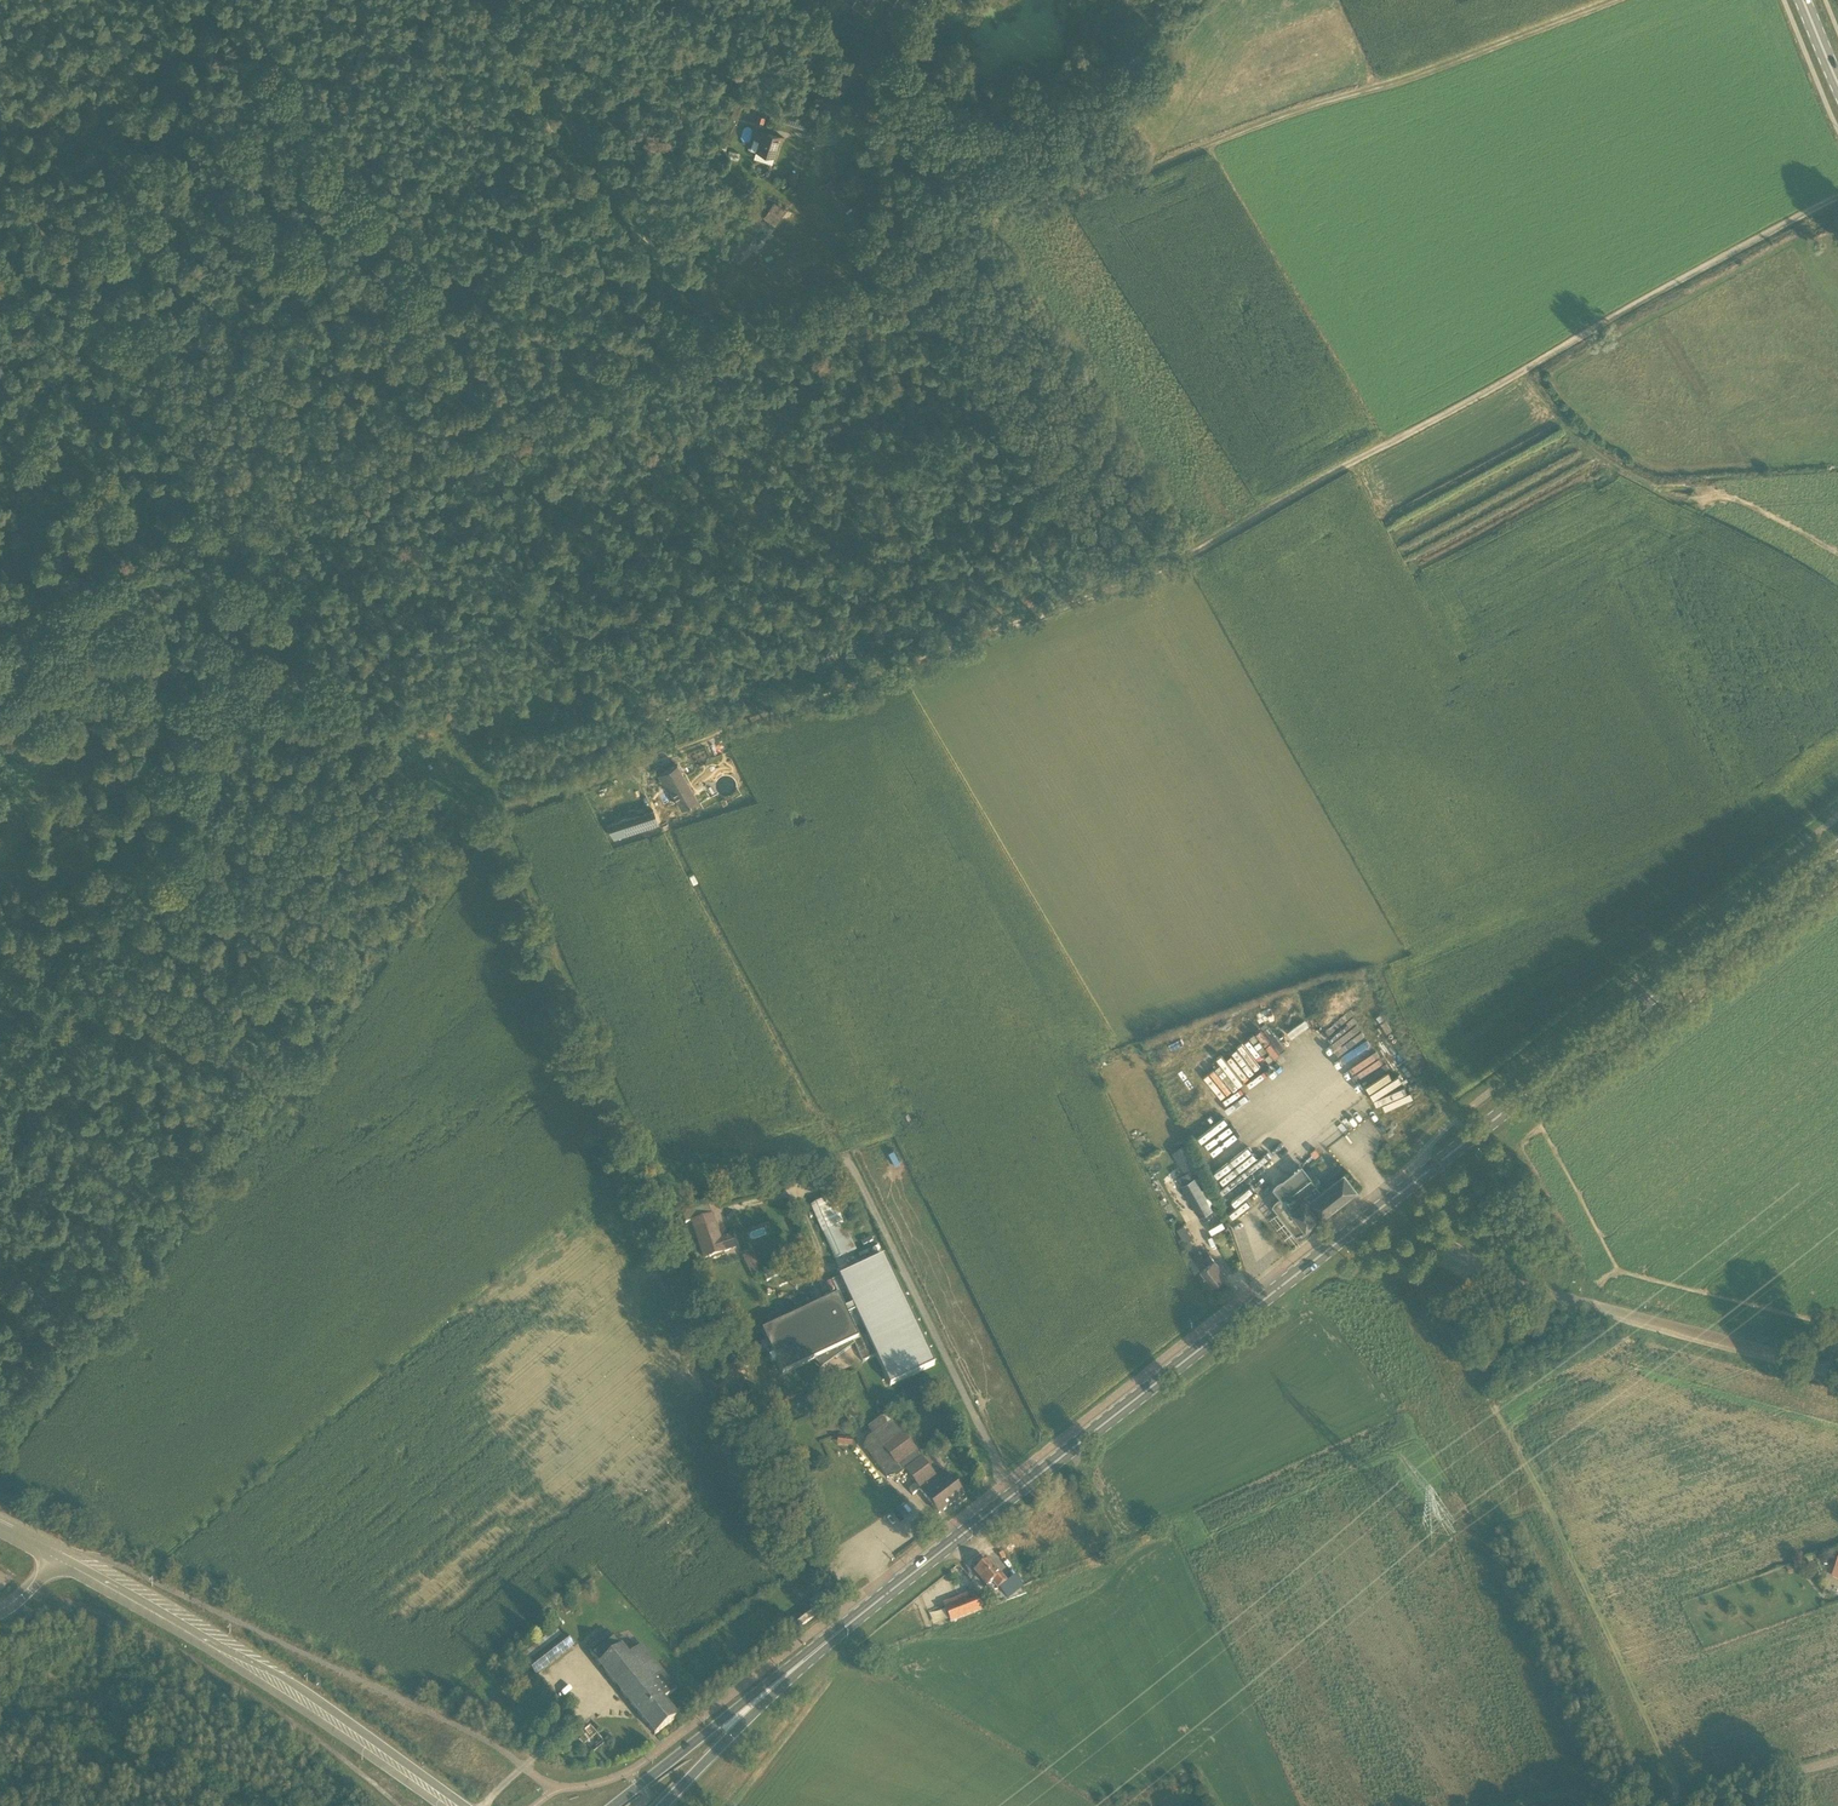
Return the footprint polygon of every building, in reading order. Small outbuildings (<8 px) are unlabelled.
[(852,5),(864,12),(869,3),(873,6),(877,0),(856,0),(852,5)] [(803,127),(806,118),(784,111),(781,120),(803,127)] [(762,126),(765,117),(758,115),(755,124),(762,126)] [(774,157),(781,136),(758,129),(755,138),(760,139),(756,151),(774,157)] [(800,182),(797,171),(790,173),(792,184),(800,182)] [(834,179),(822,186),(831,200),(842,193),(834,179)] [(767,218),(782,224),(788,206),(773,201),(767,218)] [(740,244),(753,251),(768,222),(755,216),(740,244)] [(688,782),(678,764),(658,775),(665,787),(668,785),(671,789),(682,809),(698,800),(688,782)] [(630,814),(642,804),(635,795),(623,805),(630,814)] [(653,810),(608,825),(613,839),(658,824),(653,810)] [(1252,1070),(1262,1063),(1247,1039),(1237,1046),(1252,1070)] [(1346,1072),(1372,1051),(1362,1039),(1337,1060),(1346,1072)] [(1369,1095),(1392,1073),(1381,1061),(1358,1083),(1369,1095)] [(1402,1089),(1371,1108),(1383,1127),(1389,1123),(1384,1115),(1409,1099),(1402,1089)] [(1212,1123),(1189,1137),(1207,1166),(1210,1164),(1202,1150),(1210,1144),(1208,1142),(1220,1135),(1212,1123)] [(1284,1198),(1283,1197),(1279,1199),(1276,1201),(1274,1205),(1299,1237),(1303,1235),(1306,1233),(1308,1230),(1307,1228),(1321,1217),(1358,1188),(1345,1171),(1321,1190),(1311,1177),(1312,1177),(1303,1164),(1283,1179),(1293,1192),(1284,1198)] [(1196,1176),(1183,1183),(1200,1215),(1213,1207),(1196,1176)] [(865,1268),(844,1223),(832,1197),(811,1206),(823,1233),(843,1278),(865,1268)] [(721,1238),(717,1224),(713,1214),(693,1221),(695,1231),(705,1259),(726,1252),(737,1249),(733,1235),(721,1238)] [(1225,1219),(1214,1224),(1217,1231),(1228,1227),(1225,1219)] [(1182,1224),(1175,1228),(1184,1241),(1190,1237),(1182,1224)] [(749,1239),(769,1235),(767,1225),(747,1229),(749,1239)] [(751,1251),(740,1255),(749,1276),(760,1271),(751,1251)] [(1205,1258),(1200,1251),(1192,1257),(1214,1285),(1227,1275),(1210,1253),(1205,1258)] [(823,1369),(855,1345),(864,1364),(877,1358),(891,1388),(935,1367),(884,1259),(865,1268),(843,1278),(833,1283),(840,1297),(763,1333),(783,1377),(817,1361),(823,1369)] [(887,1425),(882,1418),(868,1428),(873,1436),(868,1440),(864,1448),(888,1478),(897,1477),(906,1470),(917,1485),(910,1491),(913,1495),(920,1490),(939,1515),(964,1496),(945,1471),(936,1478),(893,1421),(887,1425)] [(975,1571),(987,1587),(994,1582),(1002,1592),(1010,1586),(1007,1582),(1008,1581),(996,1566),(993,1568),(988,1561),(975,1571)] [(1796,1565),(1786,1567),(1789,1575),(1798,1572),(1796,1565)] [(950,1622),(980,1611),(972,1592),(943,1603),(950,1622)] [(529,1650),(539,1663),(544,1669),(573,1646),(577,1642),(572,1637),(569,1639),(559,1626),(529,1650)] [(629,1655),(614,1635),(591,1653),(655,1735),(678,1717),(664,1700),(677,1690),(642,1645),(629,1655)] [(520,1691),(535,1679),(529,1670),(513,1682),(520,1691)] [(592,1755),(605,1744),(590,1726),(577,1737),(592,1755)]
